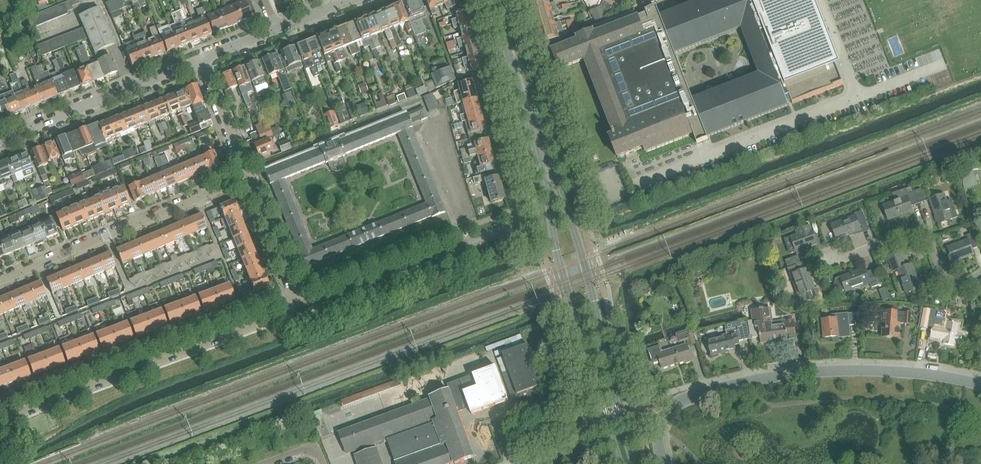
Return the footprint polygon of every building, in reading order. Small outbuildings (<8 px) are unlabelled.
[(64,3),(68,11),(74,9),(72,6),(80,3),(79,0),(71,0),(64,3)] [(110,14),(118,10),(114,0),(112,0),(105,3),(110,14)] [(118,10),(127,7),(125,2),(130,0),(114,0),(118,10)] [(239,3),(246,20),(252,17),(251,14),(255,12),(250,0),(241,0),(240,2),(239,3)] [(401,3),(412,30),(415,36),(426,31),(419,15),(425,13),(420,0),(409,0),(401,3)] [(432,15),(436,13),(434,8),(440,5),(438,0),(426,0),(432,15)] [(440,5),(445,4),(447,9),(451,7),(449,0),(438,0),(440,5)] [(532,3),(534,9),(535,13),(536,13),(557,7),(555,3),(550,5),(548,0),(545,0),(532,3)] [(661,17),(675,54),(741,28),(759,74),(693,100),(708,139),(789,106),(788,103),(792,102),(793,104),(844,84),(837,66),(840,64),(815,0),(703,0),(661,17)] [(64,3),(60,5),(64,15),(69,13),(68,11),(64,3)] [(246,20),(239,3),(228,7),(235,24),(246,20)] [(401,3),(392,7),(399,25),(404,23),(408,32),(412,30),(401,3)] [(60,5),(55,7),(59,17),(64,15),(60,5)] [(55,7),(51,8),(55,18),(59,17),(55,7)] [(89,37),(95,52),(94,53),(98,62),(104,77),(118,71),(112,56),(103,60),(100,51),(116,44),(100,7),(80,16),(84,27),(89,37)] [(191,18),(200,39),(202,38),(205,38),(206,36),(212,34),(204,14),(206,13),(203,7),(196,10),(200,20),(194,22),(192,17),(191,18)] [(218,11),(225,28),(235,24),(228,7),(218,11)] [(392,7),(382,11),(395,44),(405,40),(399,25),(392,7)] [(536,13),(535,13),(536,17),(538,22),(553,18),(552,13),(558,11),(557,7),(536,13)] [(602,7),(592,11),(597,23),(606,19),(604,12),(602,7)] [(51,8),(46,10),(50,20),(55,18),(51,8)] [(457,18),(451,20),(453,25),(474,19),(471,8),(463,11),(457,12),(455,13),(457,18)] [(697,141),(698,144),(708,140),(708,139),(693,100),(675,54),(661,17),(657,8),(646,12),(647,15),(638,18),(635,10),(592,27),(593,31),(592,32),(578,37),(579,41),(553,51),(560,69),(586,59),(614,133),(613,133),(614,136),(610,138),(618,158),(626,155),(627,155),(628,154),(628,153),(634,151),(635,152),(636,151),(644,148),(646,152),(646,153),(692,135),(693,134),(696,141),(697,141)] [(46,10),(41,12),(46,22),(50,20),(46,10)] [(176,12),(189,43),(195,41),(198,41),(199,39),(200,39),(191,18),(187,20),(183,10),(176,12)] [(225,28),(218,11),(207,16),(214,33),(225,28)] [(382,11),(373,14),(380,32),(385,31),(388,40),(389,40),(392,48),(396,47),(395,44),(382,11)] [(41,12),(37,14),(41,24),(46,22),(41,12)] [(189,43),(176,12),(172,14),(176,24),(170,26),(178,47),(180,47),(183,47),(185,45),(189,43)] [(37,14),(32,16),(36,26),(41,24),(37,14)] [(373,14),(364,18),(376,48),(380,46),(376,34),(380,32),(373,14)] [(32,16),(28,18),(32,28),(36,26),(32,16)] [(364,18),(354,22),(363,45),(364,48),(370,45),(372,50),(374,56),(378,54),(376,48),(364,18)] [(553,18),(538,22),(538,23),(539,29),(540,32),(542,32),(562,26),(561,22),(555,24),(553,18)] [(474,19),(453,25),(454,28),(459,27),(461,33),(477,28),(474,19)] [(354,22),(345,26),(356,53),(358,60),(362,58),(360,52),(360,51),(358,47),(363,45),(354,22)] [(178,47),(170,26),(169,24),(162,28),(160,25),(157,26),(167,52),(172,50),(176,50),(177,48),(178,47)] [(345,26),(336,29),(343,48),(348,45),(352,55),(356,53),(345,26)] [(542,32),(540,32),(541,36),(543,42),(550,40),(559,38),(557,32),(563,31),(562,26),(542,32)] [(12,27),(1,32),(4,39),(15,35),(12,27)] [(84,27),(80,29),(84,39),(89,37),(84,27)] [(154,38),(147,41),(154,57),(155,56),(159,57),(160,54),(165,52),(155,27),(150,29),(154,38)] [(462,38),(457,39),(458,43),(479,37),(477,28),(461,33),(462,38)] [(80,29),(75,31),(80,41),(84,39),(80,29)] [(336,29),(327,33),(338,62),(347,58),(343,48),(336,29)] [(75,31),(71,33),(75,43),(80,41),(75,31)] [(71,33),(66,34),(70,45),(75,43),(71,33)] [(327,33),(317,37),(327,62),(333,60),(338,73),(342,71),(338,62),(327,33)] [(66,34),(62,36),(66,46),(70,45),(66,34)] [(137,34),(133,35),(132,36),(134,41),(143,62),(147,60),(150,60),(152,58),(154,57),(147,41),(141,43),(137,34)] [(62,36),(57,38),(61,48),(66,46),(62,36)] [(309,40),(306,41),(318,71),(323,69),(321,65),(326,63),(315,37),(315,38),(313,37),(310,38),(309,40)] [(479,37),(458,43),(459,48),(465,46),(466,52),(482,48),(479,37)] [(57,38),(53,40),(57,50),(61,48),(57,38)] [(53,40),(48,42),(52,52),(57,50),(53,40)] [(134,41),(124,45),(122,45),(131,66),(133,66),(136,66),(138,64),(143,62),(134,41)] [(298,45),(297,45),(306,69),(311,67),(315,76),(319,75),(318,71),(306,41),(303,42),(301,41),(298,43),(298,45)] [(48,42),(44,43),(48,53),(52,52),(48,42)] [(44,43),(39,45),(43,55),(48,53),(44,43)] [(283,54),(279,55),(282,64),(284,63),(286,68),(301,62),(295,46),(293,47),(292,45),(286,48),(287,49),(282,51),(283,54)] [(79,47),(93,81),(98,79),(100,79),(102,79),(104,77),(98,62),(91,65),(83,46),(79,47)] [(81,64),(79,65),(80,69),(76,71),(82,86),(83,85),(85,85),(88,84),(89,83),(93,81),(79,47),(75,49),(81,64)] [(468,57),(462,59),(463,63),(485,57),(482,48),(466,52),(468,57)] [(277,53),(262,59),(266,68),(269,75),(277,72),(285,91),(292,89),(285,73),(286,73),(284,69),(277,53)] [(485,57),(463,63),(465,67),(470,66),(472,71),(488,67),(485,57)] [(56,60),(69,91),(74,89),(75,90),(79,89),(79,87),(80,87),(73,71),(66,74),(63,66),(63,64),(61,58),(56,60)] [(49,74),(51,80),(52,81),(58,96),(59,95),(61,96),(64,95),(65,93),(69,91),(56,60),(52,61),(56,71),(49,74)] [(258,61),(246,65),(255,87),(260,85),(267,82),(262,70),(258,61)] [(33,88),(40,103),(41,102),(43,103),(46,102),(46,100),(49,99),(39,75),(36,67),(36,66),(30,68),(37,86),(33,88)] [(244,66),(233,71),(240,87),(239,87),(246,105),(251,103),(247,93),(253,91),(250,83),(251,83),(244,66)] [(450,67),(431,75),(434,82),(436,88),(456,80),(450,67)] [(48,71),(44,73),(39,75),(49,99),(52,98),(53,99),(57,98),(57,96),(58,96),(52,81),(51,80),(48,71)] [(226,73),(221,75),(227,90),(225,91),(231,105),(237,102),(232,89),(238,86),(232,71),(231,71),(229,71),(227,72),(226,73)] [(15,89),(11,91),(19,111),(21,110),(23,111),(26,110),(26,108),(28,107),(15,74),(10,76),(15,89)] [(11,114),(14,113),(16,114),(19,112),(19,111),(11,91),(8,92),(6,87),(4,85),(2,80),(0,80),(0,87),(11,114)] [(30,89),(26,80),(21,82),(24,91),(30,106),(34,105),(36,106),(39,105),(39,103),(40,103),(33,88),(30,89)] [(454,92),(454,93),(457,104),(463,102),(477,98),(472,80),(458,84),(460,90),(454,92)] [(434,82),(425,85),(425,86),(427,92),(436,88),(434,82)] [(365,83),(358,86),(361,93),(368,91),(365,83)] [(192,105),(200,125),(202,130),(213,125),(211,120),(207,110),(204,111),(201,104),(204,103),(198,86),(197,86),(195,86),(195,85),(186,89),(192,105)] [(425,86),(416,89),(418,96),(427,92),(425,86)] [(2,118),(3,117),(5,118),(8,117),(8,115),(11,114),(0,87),(0,113),(2,118)] [(413,88),(406,90),(409,98),(409,99),(416,96),(413,88)] [(192,105),(186,89),(185,90),(183,89),(181,90),(180,91),(175,94),(182,111),(186,109),(186,108),(192,105)] [(432,93),(423,97),(429,111),(438,107),(432,93)] [(182,111),(175,94),(170,95),(169,95),(166,96),(166,97),(164,98),(170,114),(178,111),(178,112),(182,111)] [(404,94),(397,96),(399,102),(406,99),(404,94)] [(452,97),(445,99),(447,106),(454,104),(452,97)] [(153,102),(160,119),(164,118),(164,116),(170,114),(164,98),(163,99),(162,98),(159,99),(159,100),(153,102)] [(466,114),(460,116),(462,122),(465,121),(482,117),(477,98),(463,102),(466,114)] [(384,100),(376,103),(378,109),(386,105),(384,100)] [(353,101),(346,103),(353,120),(360,117),(353,101)] [(160,119),(153,102),(148,104),(147,103),(144,105),(144,106),(142,107),(148,122),(156,119),(156,121),(160,119)] [(365,103),(356,106),(360,116),(369,113),(365,103)] [(148,122),(142,107),(141,107),(140,107),(137,108),(137,109),(131,111),(138,128),(142,126),(142,125),(148,122)] [(320,149),(265,171),(270,184),(271,184),(278,200),(299,251),(297,252),(304,267),(365,243),(360,230),(312,249),(284,179),(326,162),(326,163),(328,162),(330,166),(331,168),(332,169),(333,170),(334,171),(335,171),(336,171),(337,172),(338,172),(339,171),(340,171),(341,171),(342,170),(343,169),(343,168),(344,168),(344,167),(345,165),(345,164),(345,163),(345,162),(344,159),(343,156),(345,155),(345,154),(398,133),(425,200),(426,203),(365,228),(370,240),(431,216),(432,217),(445,212),(441,200),(411,128),(413,127),(411,123),(421,119),(421,120),(428,117),(424,107),(339,141),(339,140),(320,148),(320,149)] [(138,128),(131,111),(126,113),(125,112),(122,113),(122,115),(120,115),(126,131),(134,128),(134,129),(138,128)] [(332,111),(324,114),(330,128),(338,125),(332,111)] [(347,112),(338,115),(342,124),(351,120),(347,112)] [(187,124),(183,114),(179,115),(183,126),(187,124)] [(126,131),(120,115),(119,116),(118,115),(115,116),(115,117),(109,120),(116,137),(120,135),(120,133),(126,131)] [(482,117),(465,121),(470,139),(482,135),(481,130),(485,129),(482,117)] [(98,124),(105,139),(112,137),(112,138),(116,137),(109,120),(104,121),(103,121),(100,122),(100,123),(98,124)] [(189,125),(192,133),(201,130),(198,122),(189,125)] [(88,128),(94,144),(96,149),(107,145),(105,139),(98,124),(97,125),(95,124),(93,125),(92,126),(88,128)] [(278,126),(271,129),(274,135),(280,133),(278,126)] [(268,127),(257,131),(261,141),(272,136),(268,127)] [(97,150),(96,149),(94,144),(88,128),(86,129),(85,128),(83,129),(82,130),(78,132),(86,154),(97,150)] [(206,131),(194,135),(196,139),(207,135),(206,131)] [(256,131),(250,134),(254,143),(260,141),(256,131)] [(81,153),(84,155),(86,154),(78,132),(73,134),(72,133),(69,134),(69,136),(67,137),(73,152),(79,150),(81,153)] [(468,148),(461,150),(463,159),(470,157),(478,155),(491,151),(488,139),(483,140),(482,135),(470,139),(471,144),(474,143),(476,149),(469,151),(468,148)] [(63,156),(69,154),(71,159),(73,159),(76,158),(73,152),(67,137),(63,138),(61,137),(59,138),(59,140),(57,141),(63,156)] [(268,139),(254,144),(259,156),(276,149),(274,144),(271,145),(268,139)] [(143,142),(145,146),(147,151),(153,149),(149,140),(143,142)] [(288,140),(279,144),(282,151),(291,148),(288,140)] [(60,156),(54,142),(53,142),(52,142),(49,143),(48,144),(43,146),(49,161),(60,156)] [(31,150),(43,181),(49,179),(43,166),(48,164),(41,147),(39,146),(36,147),(36,149),(32,151),(32,149),(31,150)] [(136,156),(133,150),(123,155),(125,160),(136,156)] [(157,151),(152,153),(155,159),(158,167),(168,163),(164,155),(160,157),(159,154),(157,151)] [(203,156),(209,170),(220,166),(214,151),(203,156)] [(480,166),(474,167),(476,174),(494,169),(493,164),(495,164),(491,151),(478,155),(480,166)] [(16,157),(24,177),(35,173),(27,152),(16,157)] [(5,161),(11,176),(14,182),(24,177),(16,157),(15,155),(9,157),(9,158),(9,159),(9,160),(5,161)] [(125,160),(123,155),(111,159),(111,160),(113,165),(125,160)] [(193,161),(198,174),(209,170),(203,156),(193,161)] [(11,176),(5,161),(5,160),(3,159),(0,160),(0,178),(1,180),(3,185),(7,183),(5,178),(11,176)] [(111,160),(104,163),(107,171),(115,168),(113,165),(111,160)] [(182,165),(188,179),(198,174),(193,161),(182,165)] [(92,170),(95,176),(105,172),(101,164),(91,168),(92,170)] [(172,169),(177,183),(188,179),(182,165),(172,169)] [(161,174),(167,187),(177,183),(172,169),(161,174)] [(82,174),(85,180),(95,176),(92,170),(82,174)] [(68,178),(72,186),(85,180),(82,174),(81,172),(68,178)] [(493,172),(473,178),(475,183),(485,180),(491,202),(504,198),(498,176),(494,177),(493,172)] [(151,178),(156,192),(167,187),(161,174),(155,176),(153,174),(150,175),(151,178)] [(140,183),(146,196),(156,192),(151,178),(140,183)] [(146,196),(140,183),(140,182),(129,187),(134,200),(135,201),(138,200),(146,197),(146,196)] [(40,195),(42,200),(49,197),(45,186),(37,189),(40,195)] [(90,201),(97,217),(106,214),(105,213),(120,207),(120,208),(130,204),(128,200),(123,187),(90,201)] [(921,189),(914,192),(918,204),(926,201),(921,189)] [(889,220),(913,211),(911,207),(918,204),(914,192),(906,194),(907,197),(899,200),(883,206),(889,220)] [(947,201),(946,200),(944,194),(930,200),(939,224),(953,219),(953,218),(958,217),(952,200),(947,201)] [(73,226),(80,223),(87,220),(88,221),(97,217),(90,201),(57,215),(64,231),(74,227),(73,226)] [(224,218),(225,217),(238,212),(239,212),(234,201),(220,207),(224,218)] [(37,213),(34,206),(24,211),(26,215),(32,213),(33,215),(37,213)] [(207,212),(210,217),(212,223),(215,221),(210,210),(207,212)] [(832,225),(837,239),(861,230),(860,226),(867,223),(862,211),(855,214),(856,216),(832,225)] [(229,228),(243,222),(238,212),(225,217),(229,228)] [(54,214),(45,218),(47,221),(41,224),(46,238),(58,234),(55,228),(60,226),(54,214)] [(190,219),(196,232),(198,237),(203,234),(201,230),(207,228),(201,214),(190,219)] [(180,223),(186,237),(196,232),(190,219),(180,223)] [(39,220),(35,222),(37,225),(30,228),(36,242),(38,245),(44,242),(43,240),(46,238),(41,224),(39,220)] [(243,222),(229,228),(233,238),(247,233),(243,222)] [(28,223),(18,228),(20,232),(26,247),(36,242),(30,228),(28,223)] [(175,241),(186,237),(180,223),(169,228),(175,241)] [(810,225),(795,231),(797,236),(791,238),(796,252),(817,244),(810,225)] [(159,232),(165,246),(175,241),(169,228),(159,232)] [(9,237),(15,251),(26,247),(20,232),(9,237)] [(149,237),(154,250),(165,246),(159,232),(149,237)] [(247,233),(233,238),(238,249),(251,243),(247,233)] [(969,240),(948,248),(953,262),(974,254),(972,250),(980,247),(974,233),(967,236),(969,240)] [(5,256),(15,251),(9,237),(0,241),(0,243),(5,256)] [(138,241),(144,254),(154,250),(149,237),(138,241)] [(128,245),(133,259),(144,254),(138,241),(128,245)] [(208,245),(203,247),(205,252),(209,255),(216,247),(214,243),(209,245),(208,245)] [(251,243),(238,249),(242,259),(256,254),(251,243)] [(128,245),(117,250),(122,263),(133,259),(128,245)] [(205,252),(203,247),(198,249),(198,250),(193,252),(195,256),(199,259),(205,252)] [(195,256),(193,252),(188,255),(187,254),(182,256),(184,260),(188,264),(195,256)] [(912,264),(906,267),(900,252),(888,257),(894,272),(898,270),(907,294),(921,289),(912,264)] [(99,257),(105,271),(116,266),(110,253),(99,257)] [(256,254),(242,259),(247,270),(260,264),(256,254)] [(184,260),(182,256),(176,258),(177,259),(172,261),(174,265),(178,268),(184,260)] [(788,267),(800,263),(798,256),(786,261),(788,267)] [(89,262),(94,275),(105,271),(99,257),(89,262)] [(174,265),(172,261),(167,263),(166,263),(161,265),(163,269),(167,273),(174,265)] [(78,266),(84,279),(94,275),(89,262),(78,266)] [(800,263),(788,267),(791,275),(794,275),(801,295),(802,295),(804,300),(818,299),(820,289),(815,288),(807,269),(803,270),(800,263)] [(260,264),(247,270),(251,281),(264,275),(260,264)] [(163,269),(161,265),(155,267),(156,268),(151,270),(153,274),(157,277),(163,269)] [(84,279),(78,266),(68,271),(74,284),(73,284),(75,288),(79,286),(77,282),(84,279)] [(836,279),(834,292),(846,291),(846,292),(870,283),(872,288),(879,285),(877,278),(874,270),(867,273),(865,269),(836,279)] [(153,274),(151,270),(145,272),(145,271),(140,273),(142,278),(146,282),(153,274)] [(73,284),(74,284),(68,271),(58,275),(63,288),(73,284)] [(142,278),(140,273),(134,276),(135,277),(129,279),(130,281),(136,286),(142,278)] [(58,275),(47,280),(52,293),(63,288),(58,275)] [(264,275),(251,281),(255,292),(269,286),(265,275),(264,275)] [(41,282),(30,286),(36,300),(47,295),(41,282)] [(235,299),(229,284),(214,290),(220,305),(235,299)] [(20,291),(25,304),(36,300),(30,286),(20,291)] [(199,295),(205,310),(220,305),(214,290),(199,295)] [(9,295),(15,309),(25,304),(20,291),(9,295)] [(4,313),(15,309),(9,295),(0,299),(0,303),(4,313)] [(201,312),(195,297),(180,302),(186,318),(201,312)] [(165,308),(171,323),(186,318),(180,302),(165,308)] [(753,338),(761,337),(761,343),(761,344),(778,342),(778,343),(789,342),(788,339),(797,338),(797,337),(795,320),(772,323),(770,308),(753,310),(754,321),(749,322),(751,337),(753,336),(753,338)] [(924,309),(920,328),(928,330),(929,327),(933,327),(931,338),(944,341),(944,345),(955,347),(956,343),(961,344),(963,335),(958,334),(960,324),(947,322),(949,313),(924,309)] [(167,325),(161,310),(146,315),(152,330),(167,325)] [(882,323),(887,323),(886,329),(883,328),(883,337),(897,338),(897,336),(900,336),(901,324),(911,324),(912,313),(898,312),(883,311),(882,323)] [(823,321),(825,338),(839,337),(839,336),(842,336),(842,338),(851,337),(850,326),(856,325),(855,314),(849,314),(818,316),(819,322),(823,321)] [(131,321),(137,336),(152,330),(146,315),(131,321)] [(133,338),(127,322),(112,328),(118,343),(133,338)] [(717,338),(708,340),(712,356),(721,354),(728,353),(727,351),(736,349),(735,345),(740,344),(739,341),(751,339),(748,322),(741,324),(742,327),(726,331),(727,337),(717,340),(717,338)] [(97,334),(103,349),(118,343),(112,328),(97,334)] [(689,345),(696,343),(693,334),(686,336),(689,345)] [(99,350),(93,335),(78,341),(84,356),(99,350)] [(63,346),(69,362),(84,356),(78,341),(63,346)] [(546,400),(546,399),(547,399),(542,386),(543,385),(542,385),(528,346),(528,345),(503,354),(504,355),(505,356),(505,357),(510,371),(504,374),(503,374),(517,410),(517,409),(545,399),(546,400)] [(649,350),(653,363),(659,361),(662,369),(684,362),(684,364),(692,361),(687,345),(679,347),(679,348),(668,352),(668,350),(662,352),(660,346),(649,350)] [(65,363),(59,348),(44,354),(49,369),(65,363)] [(29,359),(34,374),(49,369),(44,354),(29,359)] [(505,356),(498,359),(503,374),(504,374),(510,371),(505,357),(505,356)] [(31,376),(25,361),(10,366),(15,382),(31,376)] [(0,387),(15,382),(10,366),(0,370),(0,387)] [(450,390),(432,397),(432,399),(340,433),(348,454),(356,451),(357,455),(357,456),(360,463),(383,463),(375,443),(384,440),(385,442),(389,441),(397,463),(449,463),(455,462),(456,463),(475,457),(458,410),(470,406),(473,414),(509,400),(497,366),(448,384),(450,390)] [(402,385),(400,379),(393,382),(395,388),(402,385)]
